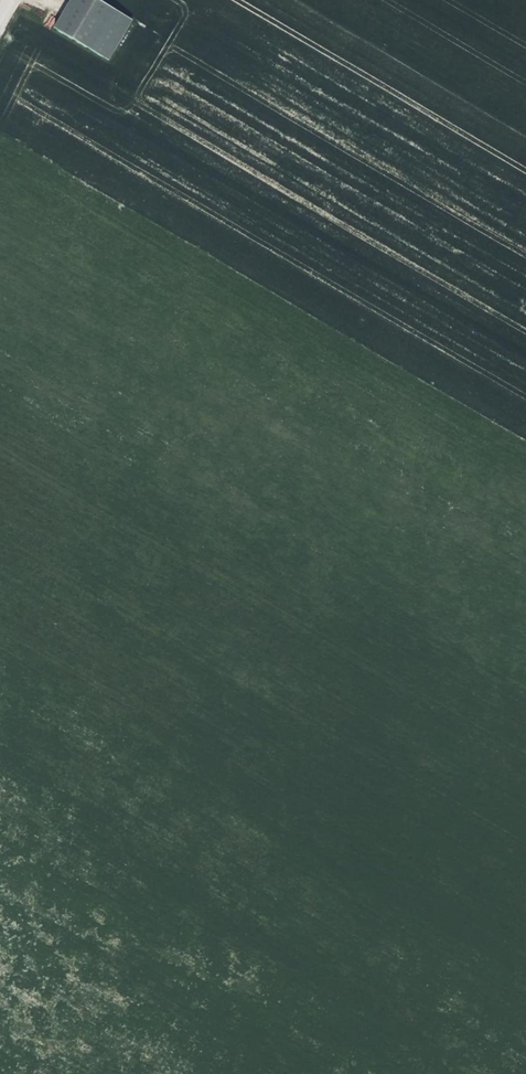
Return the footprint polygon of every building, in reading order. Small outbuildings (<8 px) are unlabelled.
[(131,19),(99,0),(70,0),(53,28),(107,60),(131,19)]
